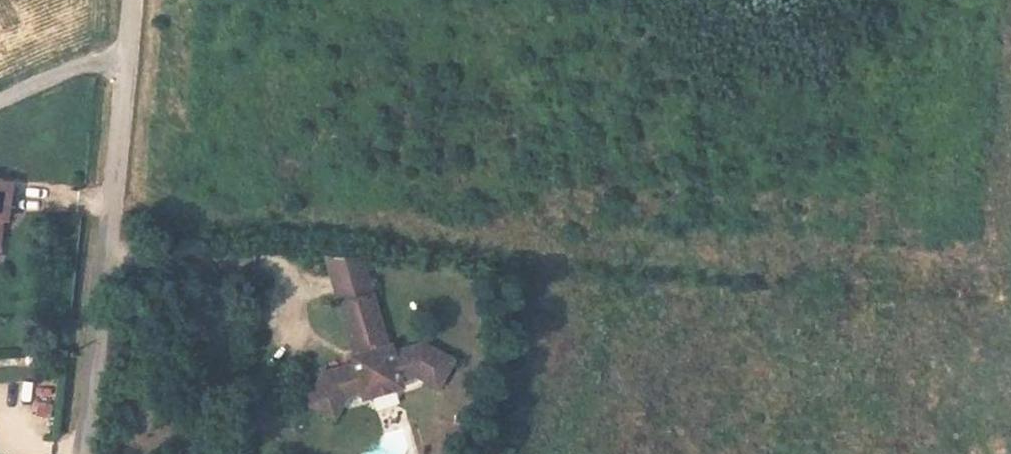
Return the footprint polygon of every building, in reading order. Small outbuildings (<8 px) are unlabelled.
[(403,375),(419,370),(443,383),(459,358),(427,340),(396,349),(394,342),(390,343),(362,256),(324,257),(353,346),(360,344),(363,353),(352,357),(355,363),(322,373),(307,405),(334,418),(346,393),(363,389),(372,394),(400,384),(403,375)]
